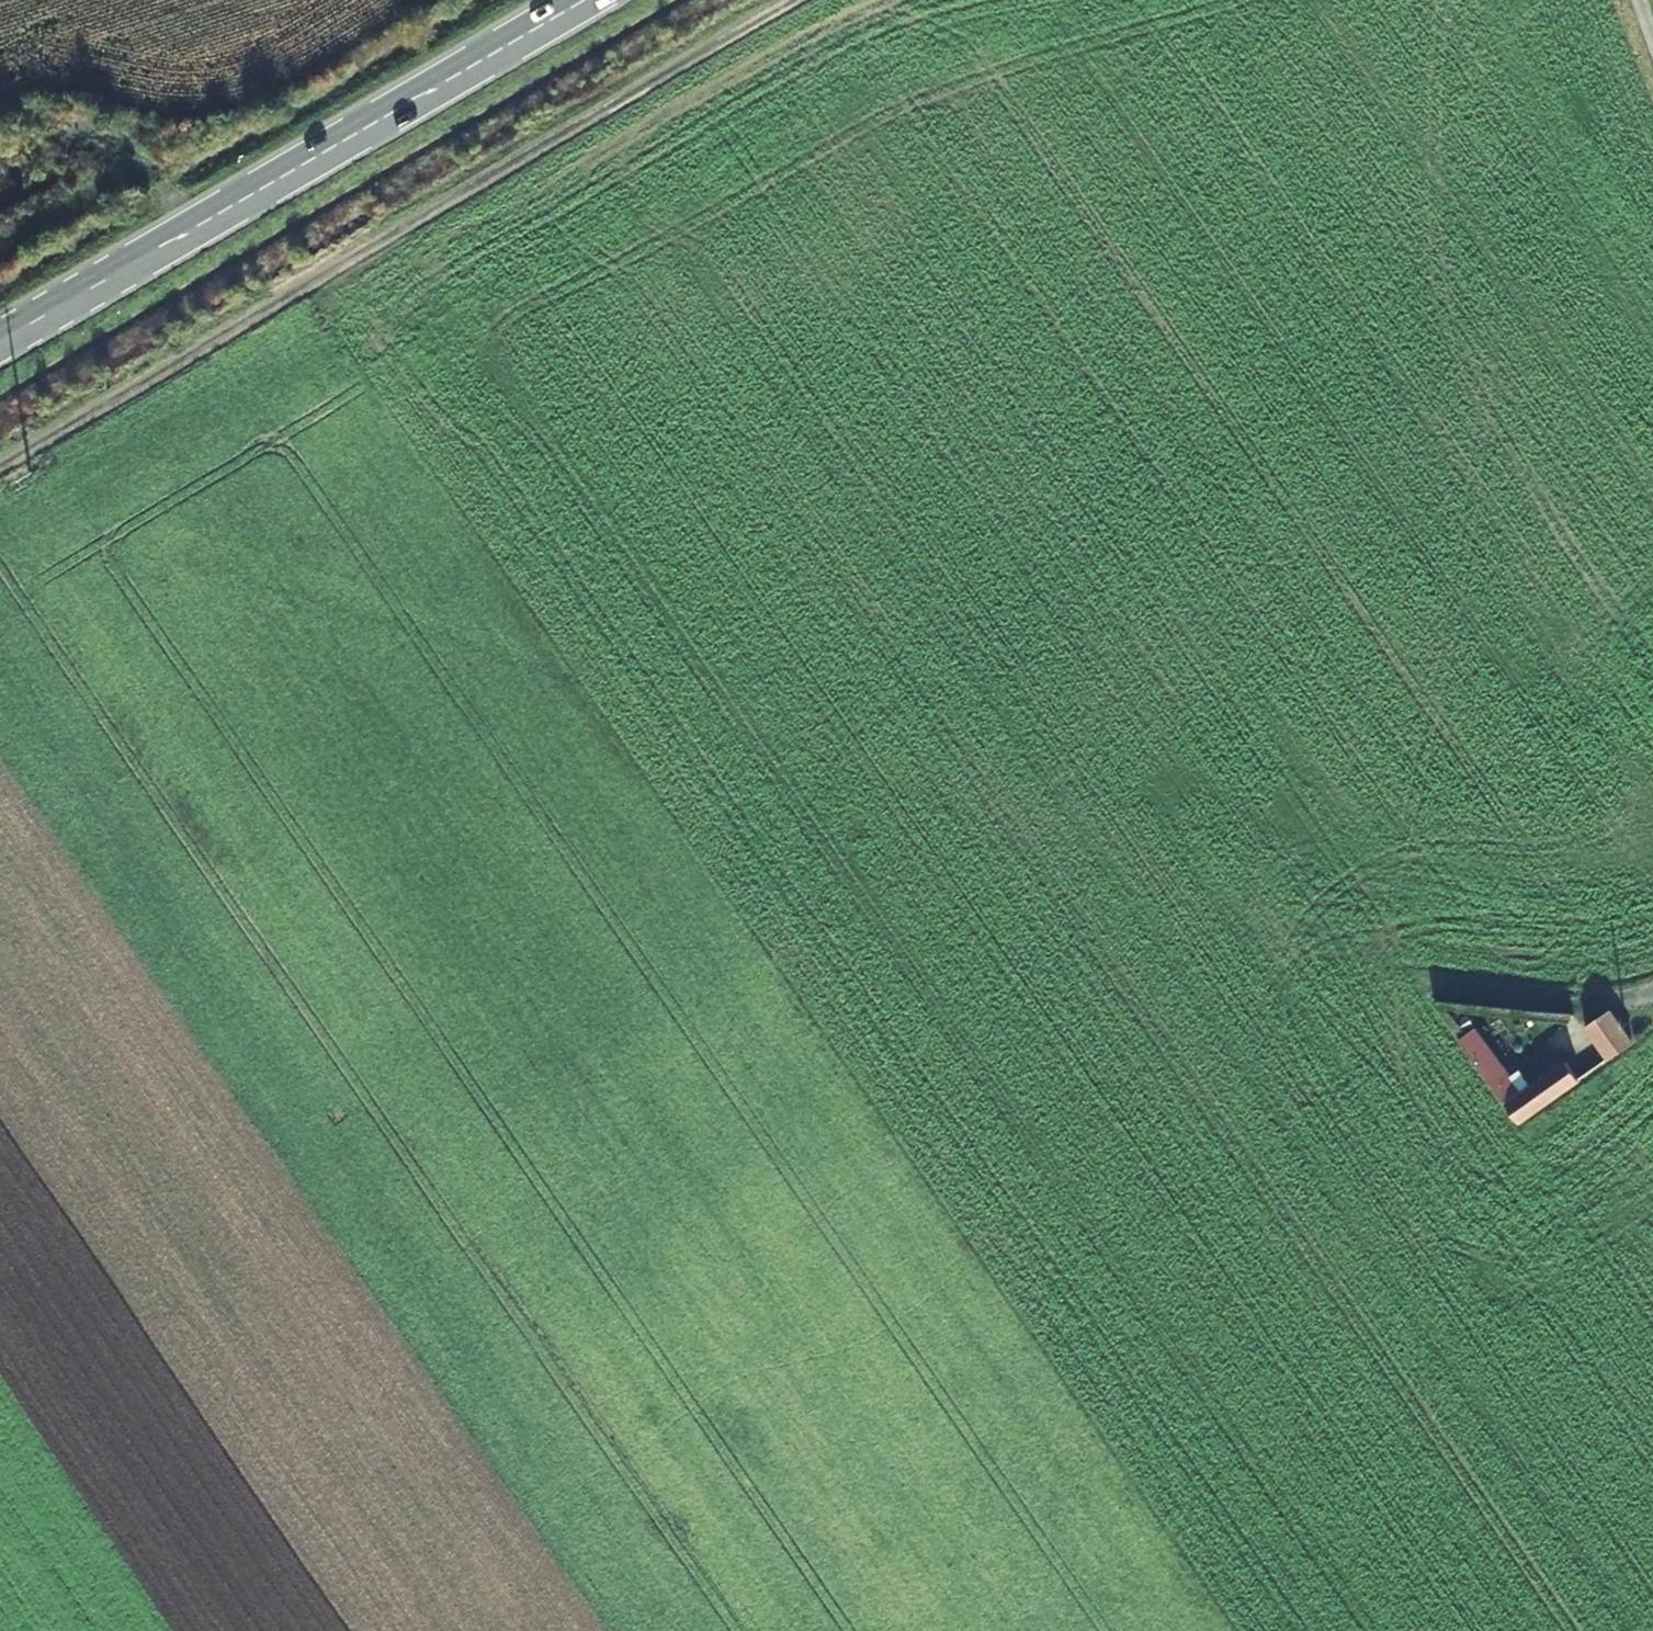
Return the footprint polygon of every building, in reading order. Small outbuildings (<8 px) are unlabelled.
[(1593,1030),(1612,1057),(1633,1042),(1614,1015),(1593,1030)] [(1507,1078),(1473,1029),(1462,1037),(1520,1122),(1576,1082),(1566,1067),(1531,1092),(1517,1071),(1507,1078)]
